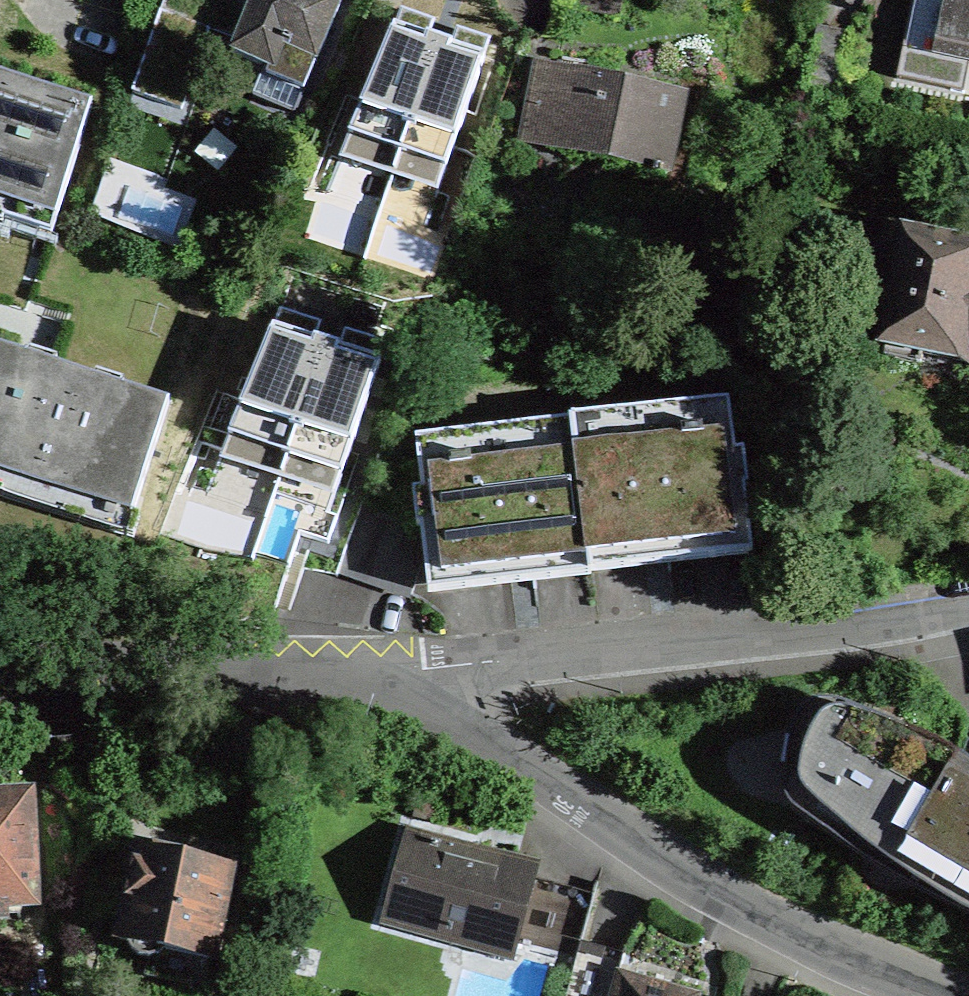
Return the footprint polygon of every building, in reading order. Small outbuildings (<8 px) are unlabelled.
[(196,0),(165,0),(133,91),(180,108),(201,50),(181,44),(196,0)] [(232,53),(273,70),(283,47),(315,61),(340,0),(254,0),(232,53)] [(558,1),(617,13),(620,0),(558,0),(558,1)] [(957,11),(943,8),(933,56),(968,63),(968,0),(959,0),(957,11)] [(483,50),(393,19),(340,155),(437,188),(483,50)] [(543,68),(533,122),(575,130),(571,149),(661,168),(676,95),(583,76),(543,68)] [(7,207),(3,221),(51,236),(92,107),(0,78),(0,204),(7,207)] [(922,353),(968,362),(968,257),(887,241),(867,342),(886,345),(884,356),(901,360),(920,364),(922,353)] [(380,356),(273,319),(220,454),(334,490),(346,454),(380,356)] [(132,519),(168,404),(121,389),(123,383),(95,374),(93,381),(54,368),(56,362),(55,362),(28,353),(26,359),(0,351),(0,477),(132,519)] [(728,399),(572,418),(591,576),(670,565),(750,555),(752,554),(744,487),(748,486),(743,450),(735,451),(728,399)] [(415,530),(418,530),(422,561),(428,595),(506,586),(591,576),(572,418),(415,439),(421,490),(412,491),(414,525),(415,530)] [(396,520),(357,508),(336,573),(344,576),(374,586),(396,520)] [(409,598),(422,561),(418,530),(415,530),(414,525),(397,519),(396,520),(374,586),(409,598)] [(846,706),(791,799),(968,902),(968,765),(959,759),(947,752),(936,745),(924,739),(912,733),(895,725),(879,718),(863,712),(846,706)] [(3,899),(4,907),(32,905),(27,800),(0,802),(0,899),(3,899)] [(407,833),(386,907),(574,958),(579,942),(591,896),(534,880),(537,868),(432,840),(407,833)] [(127,942),(131,951),(139,956),(148,958),(144,976),(205,989),(230,871),(148,854),(137,851),(119,940),(127,942)] [(698,995),(624,976),(618,975),(624,954),(579,942),(574,958),(564,995),(698,995)]
